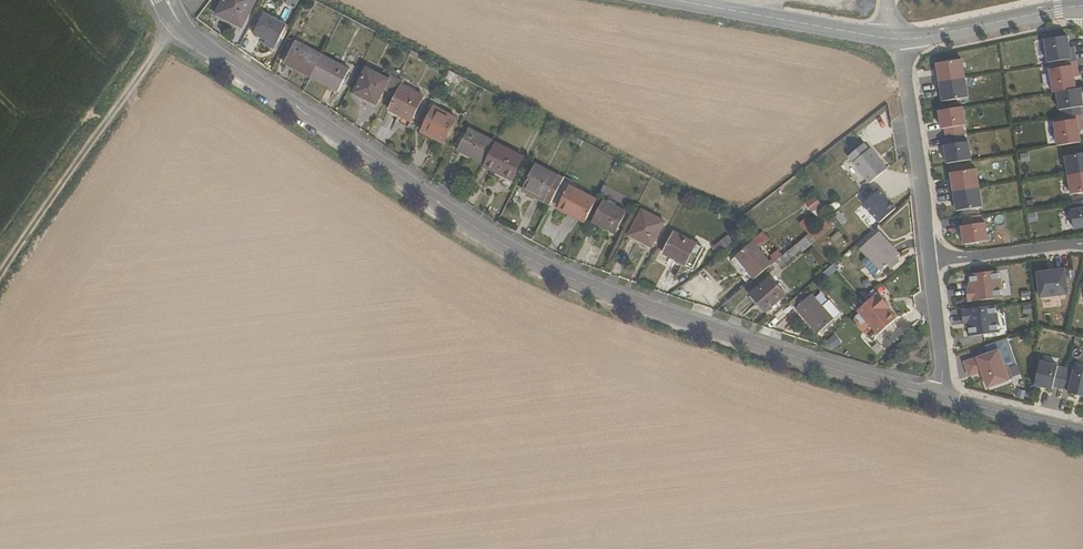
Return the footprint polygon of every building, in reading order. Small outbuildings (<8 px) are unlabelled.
[(216,15),(230,22),(232,18),(244,24),(256,0),(224,0),(216,15)] [(265,12),(254,33),(277,44),(287,23),(265,12)] [(230,22),(242,28),(244,24),(232,18),(230,22)] [(1069,35),(1046,38),(1050,61),(1062,59),(1062,63),(1078,60),(1076,51),(1072,51),(1069,35)] [(311,76),(322,55),(295,41),(284,63),(311,76)] [(420,55),(411,50),(409,54),(419,58),(420,55)] [(322,55),(311,76),(338,90),(349,69),(322,55)] [(938,82),(966,77),(963,58),(938,62),(940,72),(937,73),(938,82)] [(1078,60),(1062,63),(1063,66),(1051,68),(1055,91),(1058,91),(1077,88),(1074,71),(1079,70),(1078,60)] [(389,77),(388,79),(367,68),(354,93),(376,104),(384,89),(390,92),(396,81),(389,77)] [(443,75),(453,80),(456,74),(447,69),(443,75)] [(397,78),(398,76),(389,72),(387,77),(389,77),(396,81),(397,78)] [(944,100),(969,96),(966,77),(938,82),(939,90),(943,90),(944,100)] [(402,84),(403,81),(397,78),(396,81),(390,92),(396,95),(389,109),(399,114),(400,113),(412,119),(424,96),(402,84)] [(1077,88),(1058,91),(1061,109),(1064,108),(1065,117),(1082,114),(1082,106),(1082,94),(1082,87),(1077,88)] [(457,116),(434,105),(422,130),(444,141),(457,116)] [(948,135),(965,133),(964,124),(967,124),(964,105),(940,109),(943,127),(946,127),(948,135)] [(1082,114),(1065,117),(1066,120),(1056,122),(1059,145),(1082,141),(1079,124),(1082,124),(1082,115),(1082,114)] [(495,142),(495,141),(468,128),(457,149),(484,162),(495,142)] [(948,162),(972,158),(969,140),(966,141),(965,133),(948,135),(949,144),(946,144),(948,162)] [(572,144),(579,147),(582,139),(576,136),(572,144)] [(484,162),(483,165),(491,169),(491,168),(512,178),(523,156),(495,142),(484,162)] [(864,143),(848,155),(853,162),(853,163),(870,183),(887,168),(870,148),(869,149),(864,143)] [(1066,155),(1069,174),(1082,172),(1082,152),(1066,155)] [(535,164),(523,188),(551,202),(563,178),(535,164)] [(952,191),(980,187),(977,167),(952,171),(954,182),(951,182),(952,191)] [(491,169),(511,179),(512,178),(491,168),(491,169)] [(1069,174),(1072,193),(1082,192),(1082,172),(1069,174)] [(595,200),(568,186),(564,194),(567,196),(561,207),(586,219),(595,200)] [(958,209),(983,206),(980,187),(952,191),(953,200),(957,199),(958,209)] [(523,188),(521,191),(549,205),(551,202),(523,188)] [(561,207),(567,196),(564,194),(558,207),(585,220),(586,219),(561,207)] [(815,194),(805,203),(815,213),(824,204),(815,194)] [(615,232),(626,211),(604,199),(593,221),(615,232)] [(1074,201),(1075,209),(1072,209),(1075,228),(1082,226),(1082,200),(1074,201)] [(826,208),(831,214),(837,209),(832,203),(826,208)] [(641,210),(629,235),(651,246),(664,222),(641,210)] [(1035,213),(1026,214),(1027,223),(1037,221),(1035,213)] [(833,214),(777,261),(782,266),(801,249),(803,252),(839,221),(833,214)] [(982,214),(964,216),(965,225),(963,225),(965,243),(989,240),(986,221),(983,222),(982,214)] [(735,219),(727,215),(725,219),(732,223),(735,219)] [(696,243),(674,232),(664,252),(686,263),(696,243)] [(899,257),(879,234),(861,250),(882,272),(899,257)] [(726,238),(713,249),(719,256),(732,245),(726,238)] [(755,279),(772,264),(753,242),(736,255),(737,256),(732,260),(743,273),(747,269),(755,279)] [(824,272),(828,276),(837,269),(833,264),(824,272)] [(1065,267),(1038,270),(1041,295),(1069,292),(1065,267)] [(969,300),(1002,296),(999,269),(970,273),(972,286),(967,287),(969,300)] [(785,294),(771,278),(750,295),(764,312),(785,294)] [(816,321),(822,328),(845,308),(833,295),(826,301),(815,289),(800,303),(812,316),(816,321)] [(1029,299),(1028,290),(1020,290),(1021,300),(1029,299)] [(897,318),(883,303),(885,301),(877,292),(866,302),(857,310),(878,334),(879,331),(884,330),(897,318)] [(970,335),(999,331),(996,304),(962,308),(964,322),(969,321),(970,335)] [(837,333),(828,341),(836,349),(844,341),(837,333)] [(984,370),(989,386),(1014,378),(1010,365),(1006,366),(1001,349),(966,360),(971,374),(984,370)] [(1053,385),(1062,387),(1066,370),(1058,368),(1058,365),(1040,361),(1035,384),(1053,388),(1053,385)] [(1082,396),(1082,371),(1075,369),(1074,372),(1066,370),(1062,387),(1070,389),(1069,392),(1082,396)]
